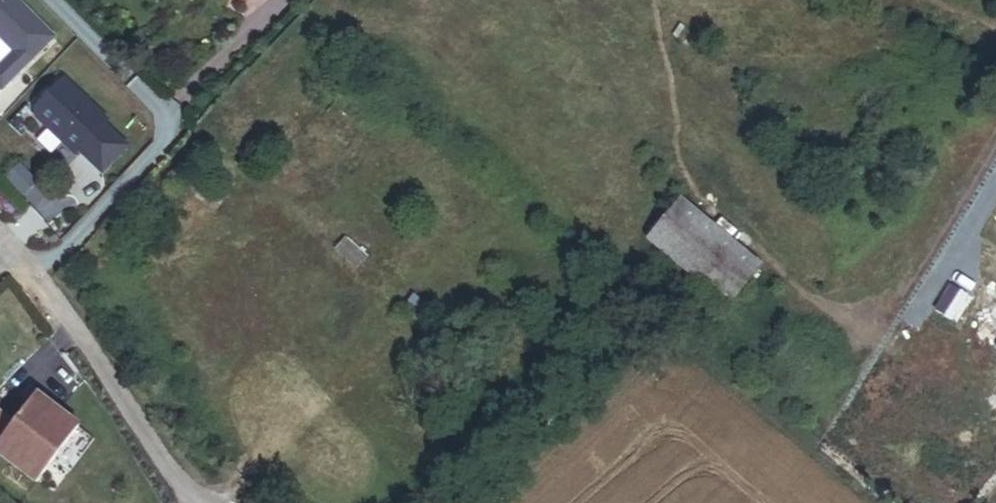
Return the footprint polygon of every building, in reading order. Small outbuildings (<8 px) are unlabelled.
[(15,0),(0,0),(0,38),(18,55),(15,58),(25,69),(55,40),(15,0)] [(110,123),(67,82),(39,112),(39,119),(79,157),(82,153),(106,174),(129,148),(105,127),(110,123)] [(737,312),(771,273),(692,206),(659,245),(737,312)] [(78,427),(34,394),(12,423),(0,414),(0,457),(36,484),(78,427)]
